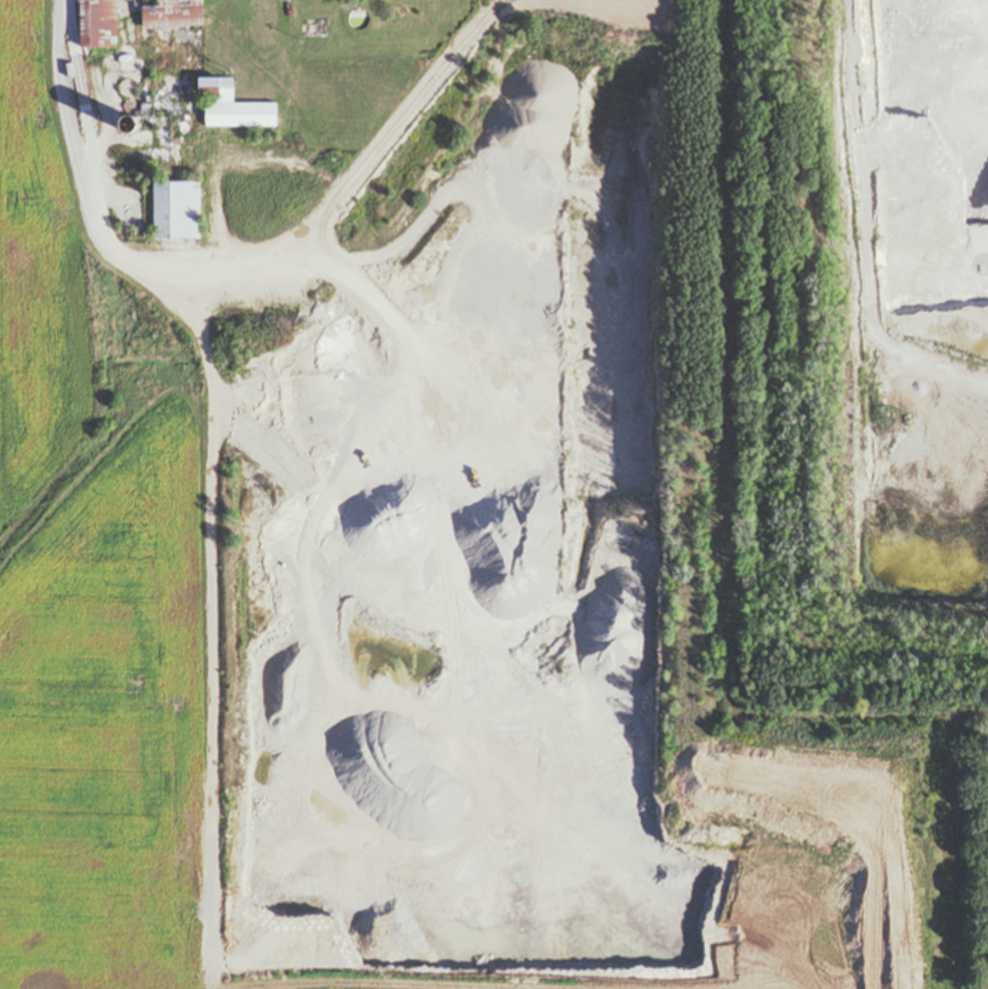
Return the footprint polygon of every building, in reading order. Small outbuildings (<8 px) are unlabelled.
[(82,46),(81,0),(118,0),(119,46),(82,46)] [(144,26),(143,0),(204,0),(204,24),(144,26)] [(351,18),(351,17),(351,16),(351,15),(351,14),(352,14),(352,13),(352,12),(353,12),(353,11),(354,10),(355,10),(355,9),(356,9),(357,9),(357,8),(358,8),(359,8),(360,8),(360,7),(361,7),(362,7),(363,8),(364,8),(365,8),(366,8),(366,9),(367,9),(368,10),(369,10),(369,11),(370,12),(371,13),(371,14),(371,15),(372,16),(372,17),(372,18),(372,19),(372,20),(372,21),(371,21),(371,22),(371,23),(370,24),(370,25),(369,25),(369,26),(368,26),(368,27),(367,27),(366,28),(365,28),(364,28),(364,29),(363,29),(362,29),(361,29),(360,29),(359,29),(358,28),(357,28),(356,28),(356,27),(355,27),(354,26),(353,25),(353,24),(352,24),(352,23),(351,22),(351,21),(351,20),(351,19),(351,18)] [(92,101),(82,103),(72,55),(82,53),(92,101)] [(235,76),(235,100),(277,100),(277,124),(206,124),(207,101),(218,101),(218,96),(204,96),(204,76),(235,76)] [(119,87),(119,86),(119,85),(120,84),(120,83),(120,82),(121,81),(121,80),(122,80),(123,79),(124,78),(125,78),(126,77),(127,77),(128,77),(129,77),(130,77),(131,77),(132,78),(133,78),(134,79),(135,80),(136,80),(136,81),(137,82),(137,83),(137,84),(138,85),(138,86),(138,87),(138,88),(137,88),(137,89),(137,90),(137,91),(136,91),(136,92),(135,92),(135,93),(134,93),(134,94),(133,94),(132,95),(131,95),(130,95),(129,95),(129,96),(128,96),(128,95),(127,95),(126,95),(125,95),(124,94),(123,94),(123,93),(122,93),(121,92),(121,91),(120,91),(120,90),(120,89),(120,88),(119,88),(119,87)] [(128,106),(128,105),(129,104),(129,103),(130,103),(130,102),(131,102),(132,102),(132,101),(133,101),(134,101),(135,101),(136,101),(137,101),(137,102),(138,102),(139,102),(139,103),(140,103),(140,104),(141,105),(141,106),(141,107),(141,108),(141,109),(141,110),(141,111),(140,111),(140,112),(139,113),(138,113),(138,114),(137,114),(136,114),(136,115),(135,115),(134,115),(133,114),(132,114),(131,114),(131,113),(130,113),(130,112),(129,112),(129,111),(128,111),(128,110),(128,109),(128,108),(128,107),(128,106)] [(122,123),(122,122),(122,121),(123,121),(123,120),(123,119),(124,119),(125,118),(126,118),(126,117),(127,117),(128,117),(129,117),(130,117),(131,117),(132,117),(133,117),(133,118),(134,118),(135,119),(136,120),(136,121),(137,121),(137,122),(137,123),(137,124),(137,125),(137,126),(137,127),(137,128),(136,128),(136,129),(135,130),(134,131),(133,131),(133,132),(132,132),(131,132),(130,132),(129,132),(128,132),(127,132),(126,132),(126,131),(125,131),(124,130),(123,129),(123,128),(122,128),(122,127),(122,126),(122,125),(122,124),(122,123)] [(155,182),(201,182),(201,235),(155,235),(155,182)]
